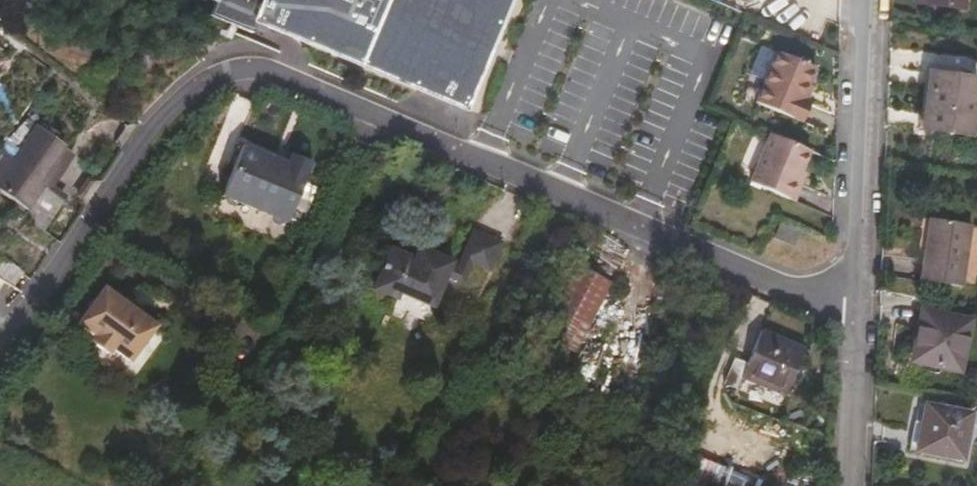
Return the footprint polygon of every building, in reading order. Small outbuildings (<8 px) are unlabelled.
[(209,9),(250,27),(255,18),(463,108),(510,0),(213,0),(209,9)] [(743,107),(789,126),(798,107),(790,103),(802,74),(764,58),(743,107)] [(964,131),(972,72),(926,67),(918,125),(964,131)] [(51,233),(66,209),(54,201),(40,191),(65,156),(37,136),(0,188),(0,197),(3,199),(51,233)] [(790,174),(798,154),(759,137),(740,183),(784,202),(796,176),(790,174)] [(223,198),(288,225),(314,164),(293,154),(288,164),(244,145),(223,198)] [(40,191),(54,201),(78,166),(65,156),(40,191)] [(964,276),(969,215),(929,212),(924,273),(964,276)] [(769,242),(790,250),(797,235),(775,226),(769,242)] [(373,295),(398,305),(401,299),(434,312),(446,279),(463,286),(472,264),(490,273),(501,245),(472,234),(457,273),(450,270),(452,266),(418,252),(413,263),(390,254),(373,295)] [(575,267),(551,312),(587,331),(611,287),(575,267)] [(22,298),(31,284),(7,268),(0,279),(0,284),(22,298)] [(111,346),(128,359),(154,322),(101,285),(76,321),(94,335),(95,340),(105,348),(111,346)] [(11,298),(0,290),(0,315),(11,298)] [(906,354),(955,364),(965,312),(916,302),(906,354)] [(551,312),(538,337),(573,357),(587,331),(551,312)] [(743,368),(737,382),(779,400),(799,354),(757,336),(743,368)] [(573,357),(538,337),(531,347),(567,367),(573,357)] [(733,394),(737,382),(743,368),(727,361),(716,386),(733,394)] [(912,446),(943,452),(950,402),(920,397),(918,415),(912,446)] [(950,402),(943,452),(956,455),(967,406),(950,402)] [(903,444),(912,446),(918,415),(909,414),(903,444)]
